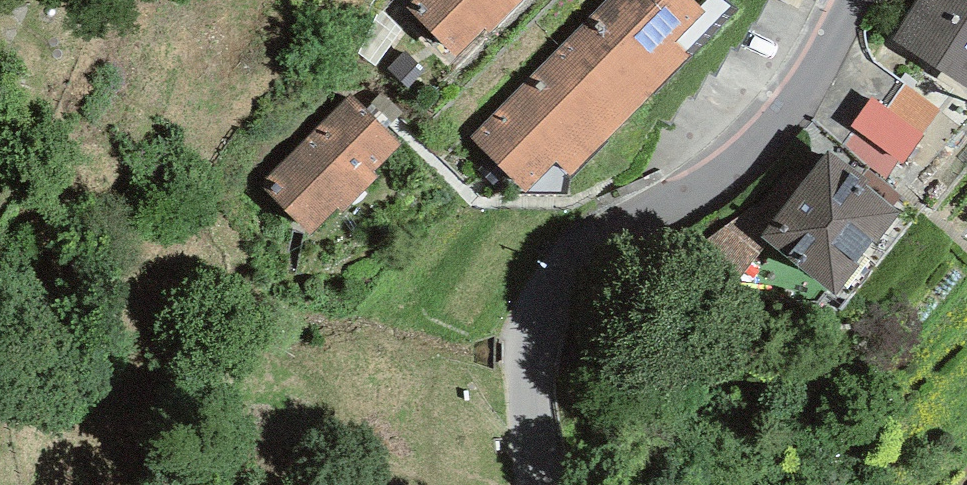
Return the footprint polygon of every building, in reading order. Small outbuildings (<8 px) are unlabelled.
[(406,7),(455,56),(485,28),(490,33),(524,0),(413,0),(406,7)] [(560,47),(631,117),(691,58),(674,42),(705,12),(693,0),(607,0),(560,47)] [(890,37),(966,88),(966,0),(915,0),(890,37)] [(402,30),(380,9),(359,52),(375,67),(402,30)] [(571,177),(631,117),(560,47),(470,136),(525,191),(555,161),(571,177)] [(409,88),(423,74),(402,53),(388,68),(409,88)] [(887,108),(922,135),(940,111),(905,84),(887,108)] [(367,110),(385,128),(403,111),(385,93),(367,110)] [(367,110),(351,94),(260,184),(310,235),(338,208),(342,212),(378,177),(374,173),(402,145),(385,128),(367,110)] [(887,108),(872,96),(849,126),(856,131),(897,162),(902,165),(924,136),(922,135),(887,108)] [(884,178),(897,162),(856,131),(843,147),(884,178)] [(829,152),(760,236),(834,296),(903,212),(894,205),(860,177),(829,152)] [(860,177),(894,205),(901,197),(867,169),(860,177)]
